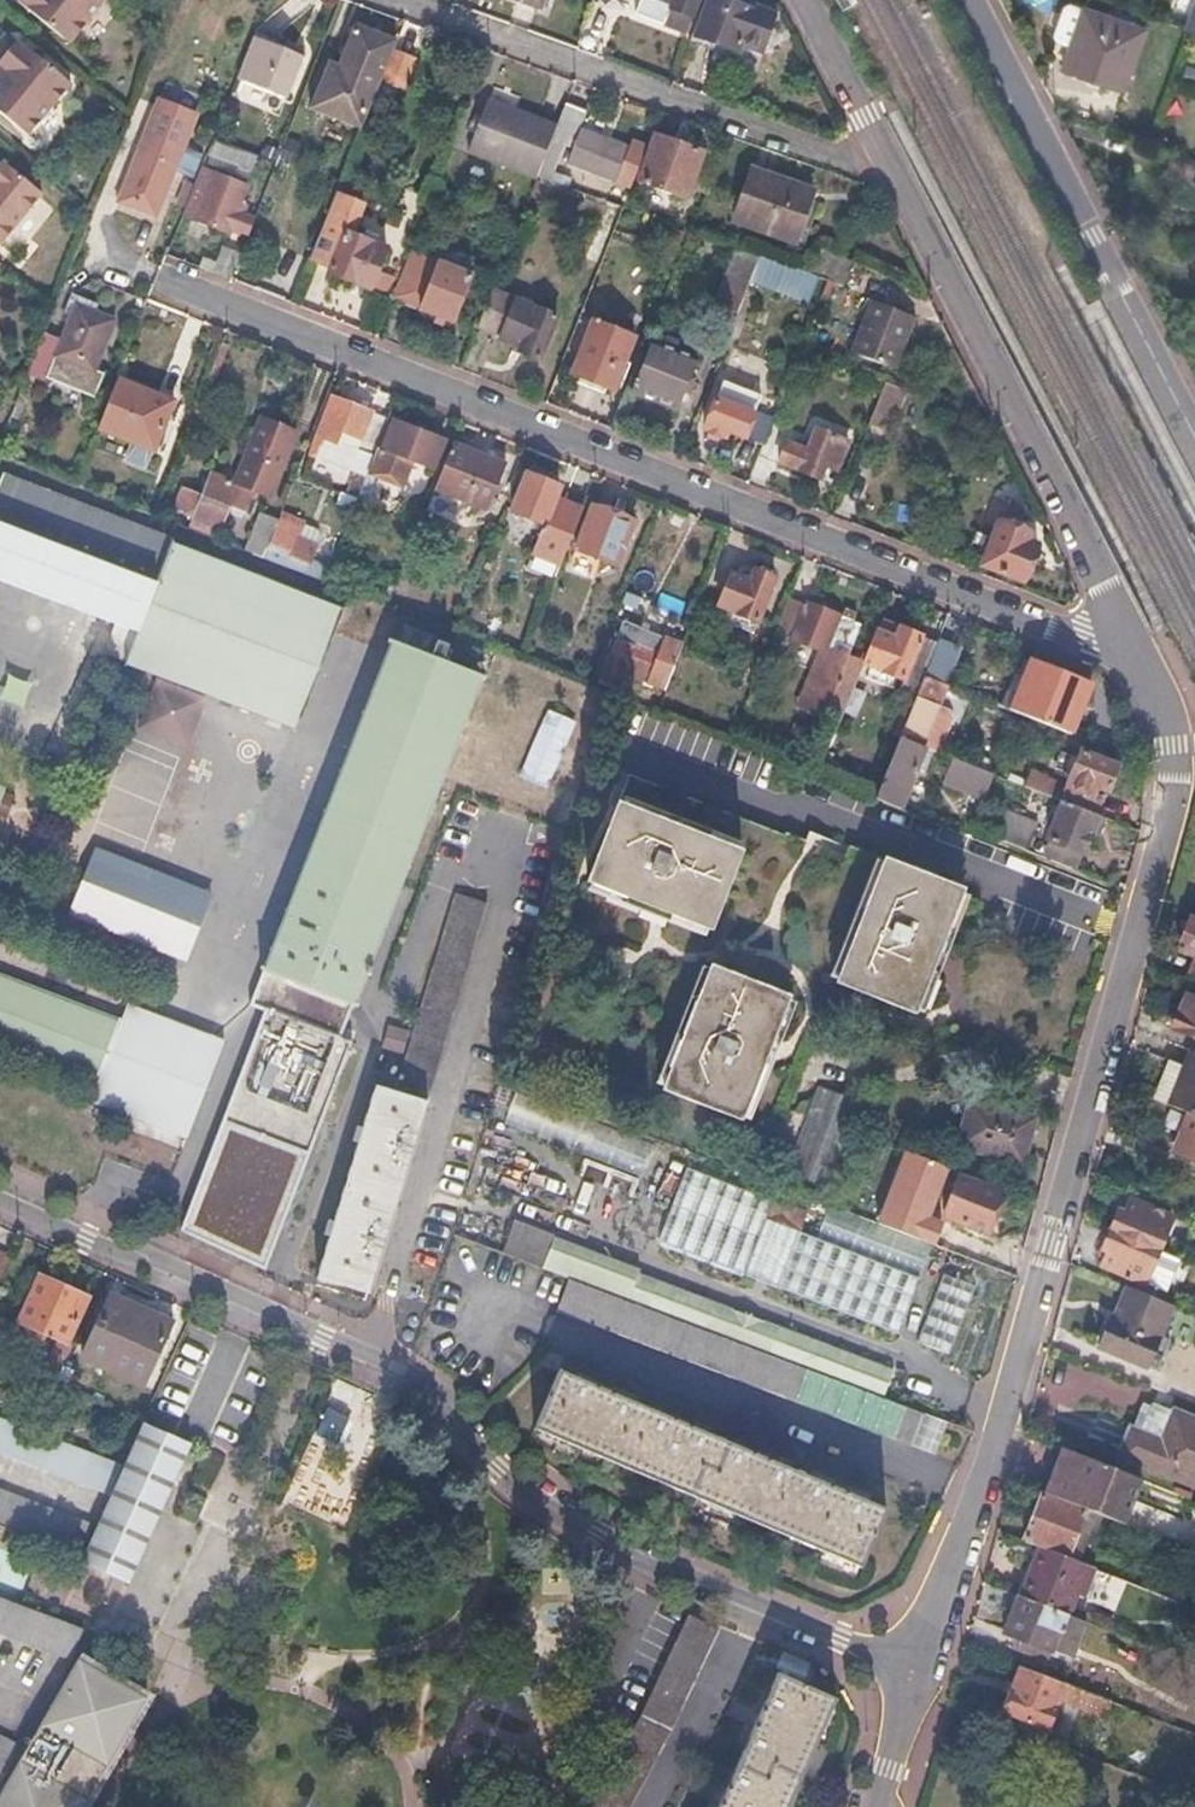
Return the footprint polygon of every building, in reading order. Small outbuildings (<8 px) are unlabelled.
[(19,2),(71,46),(109,0),(21,0),(19,2)] [(672,6),(667,19),(688,27),(697,0),(655,0),(672,6)] [(744,0),(704,0),(692,35),(742,52),(747,39),(768,46),(774,29),(779,13),(744,0)] [(1143,30),(1080,7),(1057,67),(1121,89),(1143,30)] [(349,25),(337,20),(324,52),(336,56),(349,25)] [(282,49),(254,38),(237,79),(284,97),(303,51),(284,43),(282,49)] [(19,43),(0,66),(0,115),(30,139),(72,87),(19,43)] [(183,50),(166,44),(142,105),(159,111),(183,50)] [(417,58),(395,49),(379,89),(368,117),(383,123),(398,87),(404,90),(417,58)] [(355,89),(316,73),(285,149),(297,154),(305,135),(300,133),(306,119),(339,132),(355,89)] [(379,89),(366,83),(354,114),(366,119),(368,117),(379,89)] [(559,130),(491,102),(472,149),(540,177),(559,130)] [(588,113),(569,106),(559,130),(540,177),(555,183),(571,145),(574,147),(588,113)] [(290,130),(279,126),(277,132),(256,124),(241,162),(271,175),(290,130)] [(649,145),(636,140),(633,148),(587,130),(574,163),(632,186),(649,145)] [(706,151),(661,134),(644,179),(688,196),(706,151)] [(186,152),(148,137),(121,204),(159,219),(186,152)] [(40,194),(4,164),(0,164),(0,244),(40,194)] [(248,189),(202,171),(183,217),(229,235),(248,189)] [(810,194),(751,171),(732,220),(792,243),(801,218),(810,194)] [(351,204),(334,197),(310,259),(333,269),(330,277),(368,293),(386,251),(340,232),(351,204)] [(618,210),(603,204),(598,220),(613,226),(618,210)] [(434,247),(416,240),(393,297),(453,322),(472,279),(428,261),(434,247)] [(758,256),(733,248),(711,304),(736,314),(749,281),(758,256)] [(850,251),(841,248),(837,258),(846,261),(850,251)] [(837,258),(825,253),(815,278),(821,280),(827,283),(837,258)] [(815,278),(758,256),(749,281),(775,292),(778,286),(797,293),(795,299),(811,306),(821,280),(815,278)] [(858,266),(846,261),(837,258),(827,283),(849,291),(858,266)] [(556,316),(494,290),(479,328),(521,345),(518,350),(540,358),(556,316)] [(913,318),(873,302),(853,352),(893,368),(903,343),(913,318)] [(117,322),(78,307),(63,344),(43,336),(11,413),(19,417),(35,378),(47,384),(48,380),(94,398),(102,377),(96,375),(117,322)] [(633,337),(596,322),(575,375),(612,390),(633,337)] [(694,360),(655,344),(635,391),(675,407),(694,360)] [(780,400),(723,378),(705,428),(726,437),(729,431),(763,445),(780,400)] [(177,402),(118,379),(99,429),(158,452),(177,402)] [(904,390),(887,382),(876,410),(892,417),(904,390)] [(389,422),(335,401),(313,456),(366,478),(389,422)] [(297,431),(262,417),(235,482),(212,473),(203,495),(185,487),(178,505),(196,513),(194,515),(222,526),(230,507),(245,513),(254,490),(270,496),(297,431)] [(417,431),(396,423),(386,449),(384,448),(373,474),(403,487),(414,461),(434,469),(445,442),(440,441),(443,434),(419,425),(417,431)] [(838,435),(816,427),(808,448),(789,440),(781,461),(833,482),(838,467),(828,464),(838,435)] [(506,467),(453,444),(434,490),(488,512),(506,467)] [(561,488),(529,474),(513,513),(547,526),(528,572),(554,583),(582,515),(556,504),(561,488)] [(135,636),(170,548),(171,543),(0,477),(0,583),(135,636)] [(1021,506),(1008,502),(1001,520),(998,520),(980,564),(1019,580),(1033,545),(1022,541),(1026,531),(1013,527),(1021,506)] [(634,524),(595,508),(578,550),(617,566),(634,524)] [(302,524),(280,516),(262,559),(324,583),(329,568),(309,560),(319,534),(301,527),(302,524)] [(272,528),(263,524),(252,549),(261,553),(272,528)] [(170,548),(135,636),(124,663),(209,697),(295,731),(341,614),(170,548)] [(750,582),(714,567),(698,604),(708,608),(719,603),(735,610),(726,632),(750,642),(759,620),(757,619),(774,577),(773,576),(772,569),(761,564),(758,570),(755,570),(750,582)] [(837,615),(805,601),(789,637),(824,653),(827,647),(847,656),(859,624),(852,621),(855,614),(840,608),(837,615)] [(786,622),(780,619),(771,639),(778,642),(786,622)] [(938,641),(883,619),(866,663),(883,669),(881,672),(918,687),(923,673),(938,641)] [(646,631),(623,622),(605,668),(622,675),(623,671),(664,688),(682,641),(667,635),(659,652),(641,644),(646,631)] [(960,644),(942,637),(929,668),(947,676),(960,644)] [(296,800),(325,811),(263,971),(352,1005),(437,786),(469,705),(479,680),(389,646),(382,664),(353,652),(318,741),(296,800)] [(854,662),(845,659),(840,674),(832,694),(840,698),(854,662)] [(832,694),(840,674),(825,668),(811,702),(826,709),(832,694)] [(948,683),(923,673),(918,687),(899,735),(923,744),(948,683)] [(1060,683),(1033,674),(1026,692),(1032,693),(1026,710),(1070,728),(1088,683),(1064,674),(1060,683)] [(209,697),(159,677),(138,729),(189,749),(209,697)] [(923,744),(899,735),(873,796),(899,807),(925,745),(923,744)] [(1066,785),(1031,771),(1024,785),(1061,800),(1091,812),(1097,797),(1091,794),(1095,786),(1104,789),(1115,763),(1080,749),(1066,785)] [(992,773),(952,756),(943,780),(984,797),(992,773)] [(1091,812),(1061,800),(1046,838),(1082,853),(1097,815),(1091,812)] [(746,855),(620,807),(591,884),(659,911),(716,934),(746,855)] [(1033,831),(1006,821),(999,838),(1027,849),(1033,831)] [(210,887),(95,844),(69,913),(184,957),(210,887)] [(961,890),(882,862),(836,986),(916,1015),(940,949),(961,890)] [(485,903),(455,893),(393,1088),(377,1083),(335,1224),(320,1276),(369,1291),(485,903)] [(1190,915),(1177,947),(1194,954),(1194,917),(1190,915)] [(1186,981),(1194,984),(1194,957),(1186,981)] [(794,998),(715,967),(667,1091),(747,1122),(775,1048),(794,998)] [(351,1043),(339,1038),(352,1005),(263,971),(250,1004),(265,1010),(179,1233),(265,1266),(351,1043)] [(98,1080),(87,1108),(141,1129),(183,1146),(221,1048),(126,1010),(119,1028),(0,981),(0,1041),(98,1080)] [(1183,992),(1169,1026),(1194,1037),(1194,997),(1183,992)] [(1190,1049),(1183,1066),(1167,1059),(1150,1097),(1187,1112),(1194,1116),(1194,1051),(1190,1049)] [(796,1156),(835,1164),(850,1094),(811,1086),(796,1156)] [(1036,1118),(970,1100),(959,1144),(1025,1162),(1036,1118)] [(1187,1112),(1172,1150),(1194,1159),(1194,1116),(1187,1112)] [(585,1119),(572,1152),(641,1177),(653,1144),(585,1119)] [(804,1211),(684,1165),(656,1237),(898,1329),(917,1275),(797,1228),(804,1211)] [(1001,1194),(934,1169),(921,1208),(986,1231),(1001,1194)] [(1172,1215),(1129,1197),(1127,1204),(1124,1210),(1119,1207),(1102,1249),(1107,1251),(1105,1257),(1102,1263),(1146,1281),(1146,1280),(1159,1249),(1172,1215)] [(543,1268),(567,1277),(884,1395),(893,1370),(638,1273),(639,1269),(555,1237),(543,1268)] [(10,1246),(0,1241),(0,1267),(10,1246)] [(1159,1249),(1146,1280),(1170,1290),(1183,1259),(1159,1249)] [(977,1287),(943,1274),(918,1342),(951,1355),(977,1287)] [(63,1285),(40,1275),(21,1318),(61,1336),(41,1381),(53,1385),(72,1341),(67,1339),(86,1295),(63,1285)] [(567,1277),(556,1307),(912,1443),(925,1411),(884,1395),(567,1277)] [(1171,1305),(1125,1285),(1102,1345),(1148,1364),(1171,1305)] [(137,1310),(109,1297),(80,1359),(140,1385),(167,1324),(137,1310)] [(582,1378),(559,1368),(534,1427),(860,1566),(884,1509),(853,1496),(762,1457),(672,1417),(582,1378)] [(1174,1410),(1168,1425),(1137,1412),(1121,1452),(1194,1480),(1194,1419),(1174,1410)] [(944,1418),(927,1412),(914,1442),(931,1449),(944,1418)] [(0,1415),(0,1451),(108,1493),(123,1461),(0,1415)] [(192,1443),(142,1419),(123,1461),(108,1493),(80,1555),(129,1576),(192,1443)] [(1140,1478),(1058,1446),(1041,1490),(1085,1507),(1122,1522),(1140,1478)] [(0,1488),(0,1525),(76,1555),(88,1522),(0,1488)] [(1085,1507),(1041,1490),(1022,1540),(1039,1546),(1066,1557),(1085,1507)] [(1066,1557),(1039,1546),(1021,1596),(1066,1613),(1085,1564),(1066,1557)] [(1066,1613),(1021,1596),(1017,1594),(1002,1631),(1023,1638),(1018,1651),(1046,1662),(1066,1613)] [(0,1597),(0,1634),(71,1661),(83,1628),(0,1597)] [(687,1617),(617,1753),(589,1806),(624,1806),(715,1632),(687,1617)] [(77,1661),(39,1727),(50,1732),(29,1768),(19,1763),(0,1796),(0,1806),(85,1806),(88,1802),(77,1796),(83,1785),(90,1788),(97,1775),(90,1771),(96,1760),(109,1766),(146,1700),(77,1661)] [(1083,1692),(1019,1667),(1003,1708),(1046,1725),(1056,1699),(1077,1707),(1083,1692)] [(836,1699),(776,1674),(765,1699),(725,1791),(718,1806),(788,1806),(836,1699)] [(0,1738),(0,1774),(15,1745),(0,1738)]
